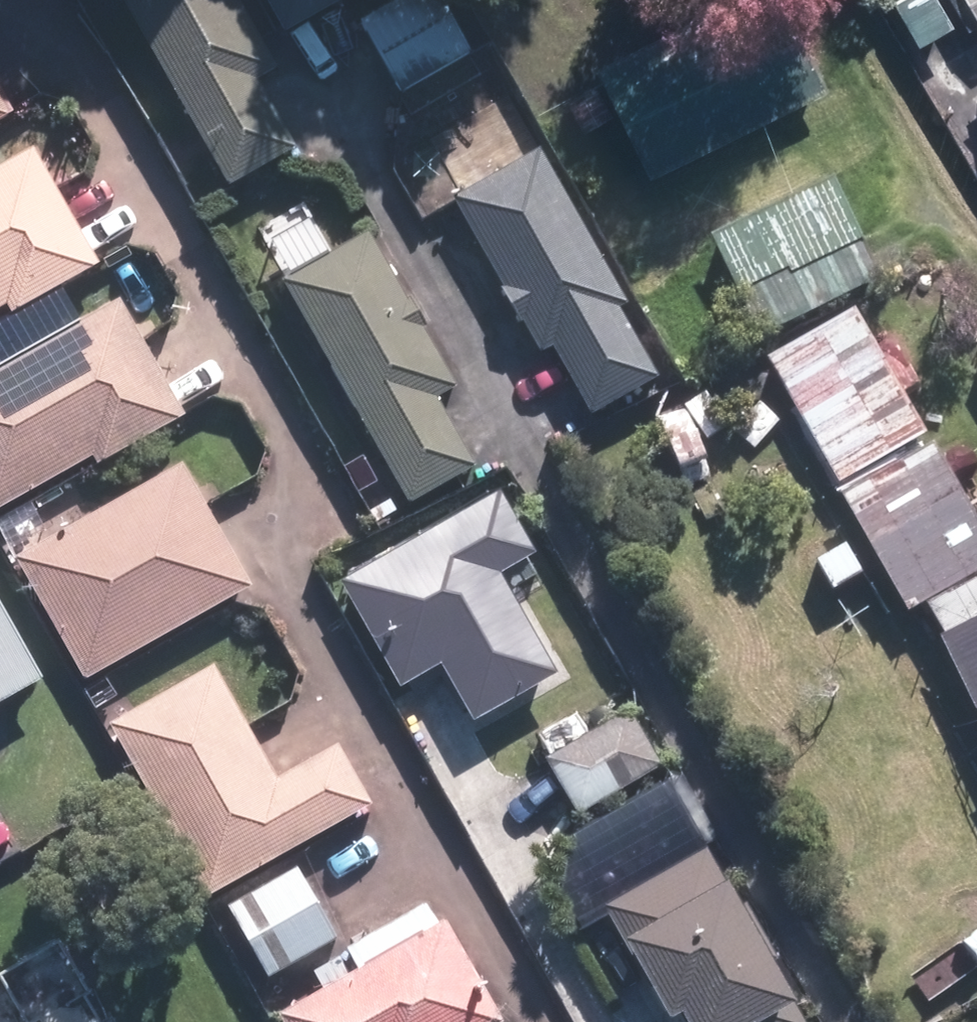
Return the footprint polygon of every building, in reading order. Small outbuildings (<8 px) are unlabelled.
[(290,148),(251,77),(271,66),(234,0),(119,0),(225,185),(290,148)] [(280,35),(343,0),(260,0),(280,35)] [(439,0),(391,0),(355,20),(397,92),(469,52),(439,0)] [(820,92),(777,0),(725,0),(591,64),(644,175),(820,92)] [(955,28),(940,0),(900,0),(896,2),(921,47),(955,28)] [(976,19),(976,0),(967,0),(976,19)] [(593,89),(564,107),(579,132),(608,115),(593,89)] [(10,110),(0,92),(0,116),(10,110)] [(0,164),(0,304),(7,301),(12,310),(98,261),(32,146),(0,164)] [(657,379),(616,309),(625,304),(536,148),(447,199),(536,355),(549,348),(588,418),(657,379)] [(751,336),(874,279),(825,176),(703,235),(751,336)] [(278,282),(406,505),(471,468),(432,397),(452,386),(364,232),(278,282)] [(183,411),(117,294),(0,361),(0,502),(93,449),(98,458),(183,411)] [(835,483),(921,436),(849,306),(764,353),(835,483)] [(929,442),(840,492),(906,610),(924,600),(941,634),(936,637),(976,720),(976,528),(959,495),(976,485),(976,457),(962,430),(932,448),(929,442)] [(183,464),(16,559),(86,681),(252,586),(183,464)] [(442,662),(475,722),(559,675),(502,572),(535,553),(499,490),(341,579),(400,685),(442,662)] [(38,680),(0,613),(0,702),(38,680)] [(213,667),(110,725),(207,896),(371,805),(338,746),(276,781),(213,667)] [(576,811),(660,764),(630,709),(546,756),(576,811)] [(711,845),(606,904),(672,1017),(682,1012),(688,1021),(806,1021),(711,845)] [(337,939),(296,868),(228,907),(268,977),(337,939)] [(276,1016),(279,1021),(499,1021),(500,1021),(443,920),(276,1016)] [(60,934),(0,968),(0,1021),(111,1021),(60,934)]
